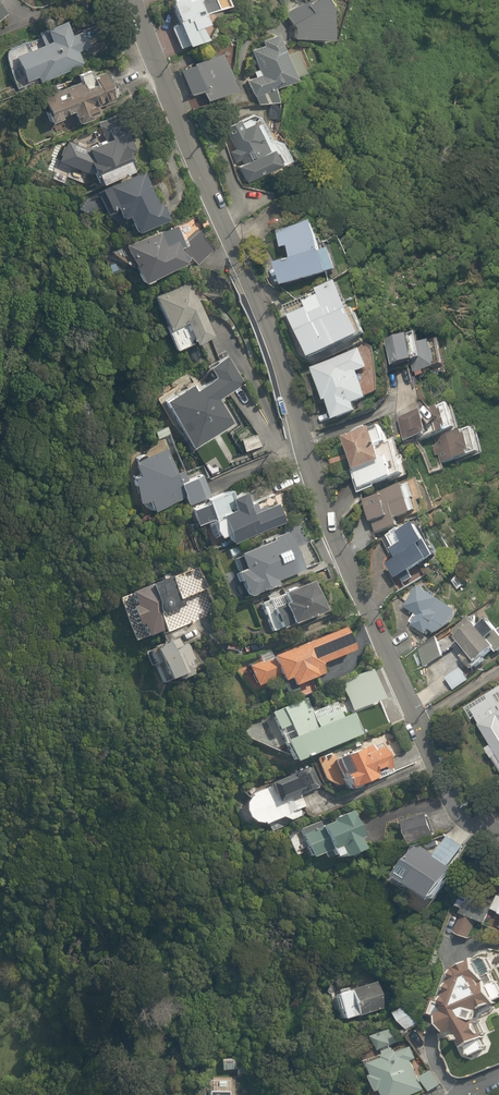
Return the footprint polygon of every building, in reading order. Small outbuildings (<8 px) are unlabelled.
[(0,0),(0,22),(11,12),(0,0)] [(173,26),(183,50),(215,38),(207,16),(232,7),(230,0),(175,0),(173,1),(181,23),(173,26)] [(309,6),(307,2),(286,15),(294,29),(294,37),(334,40),(336,9),(335,7),(330,0),(318,0),(309,6)] [(6,53),(18,88),(86,65),(81,51),(94,47),(88,28),(75,32),(70,17),(38,28),(42,41),(6,53)] [(262,76),(248,82),(258,107),(280,99),(275,87),(308,74),(298,48),(285,53),(277,34),(261,40),(263,46),(252,51),(262,76)] [(223,53),(179,69),(191,99),(205,94),(207,101),(237,90),(223,53)] [(83,83),(44,97),(54,123),(75,115),(78,122),(103,113),(100,103),(122,94),(112,69),(94,76),(91,69),(79,74),(83,83)] [(138,148),(122,112),(97,124),(104,141),(88,148),(66,140),(58,163),(99,178),(103,187),(140,171),(131,151),(138,148)] [(264,118),(229,133),(236,149),(231,152),(245,183),(291,163),(279,136),(273,139),(264,118)] [(119,207),(124,219),(130,216),(138,233),(168,220),(145,169),(140,171),(103,187),(113,210),(119,207)] [(215,250),(203,238),(195,217),(127,245),(143,284),(193,263),(197,267),(215,250)] [(284,267),(292,289),(344,272),(336,249),(326,252),(316,221),(281,233),(287,251),(294,248),(299,262),(284,267)] [(191,283),(156,297),(178,351),(213,337),(191,283)] [(346,283),(294,307),(319,360),(371,336),(346,283)] [(422,335),(391,340),(395,369),(417,365),(418,376),(451,372),(446,342),(423,346),(422,335)] [(362,347),(314,369),(329,403),(333,401),(343,424),(377,409),(361,373),(371,368),(362,347)] [(193,384),(164,401),(194,450),(237,424),(222,399),(246,384),(229,356),(211,367),(218,378),(197,390),(193,384)] [(456,405),(401,420),(408,445),(445,435),(453,465),(484,457),(477,428),(463,431),(456,405)] [(386,424),(348,438),(368,491),(411,475),(398,441),(394,443),(386,424)] [(184,482),(169,447),(136,461),(142,475),(131,479),(142,505),(152,501),(157,514),(188,501),(191,508),(213,499),(214,498),(204,474),(184,482)] [(249,490),(237,495),(234,490),(214,498),(213,499),(191,508),(200,528),(215,521),(222,538),(229,535),(233,544),(286,522),(273,492),(254,500),(249,490)] [(394,565),(402,581),(447,559),(427,518),(385,538),(394,557),(399,554),(403,561),(394,565)] [(237,574),(247,604),(276,594),(274,587),(306,575),(292,534),(240,553),(246,571),(237,574)] [(131,622),(139,644),(204,620),(186,572),(128,593),(137,620),(131,622)] [(433,629),(440,635),(467,617),(425,583),(406,606),(419,616),(413,624),(428,636),(433,629)] [(317,585),(261,604),(273,638),(329,619),(317,585)] [(453,628),(470,652),(463,657),(474,672),(498,654),(498,645),(495,640),(498,637),(498,628),(493,619),(484,626),(475,613),(453,628)] [(348,629),(249,664),(258,691),(284,682),(285,686),(294,683),(296,689),(328,678),(324,665),(356,654),(348,629)] [(437,641),(416,651),(424,667),(445,657),(437,641)] [(186,642),(152,657),(166,690),(200,675),(186,642)] [(471,679),(463,668),(446,679),(455,691),(471,679)] [(375,671),(342,682),(352,712),(384,701),(375,671)] [(466,707),(473,719),(478,716),(494,744),(487,748),(498,768),(498,688),(466,707)] [(273,714),(297,767),(364,736),(354,713),(344,718),(336,702),(314,712),(308,698),(273,714)] [(318,768),(325,786),(345,796),(391,778),(388,769),(396,766),(386,743),(318,768)] [(316,770),(253,795),(252,796),(252,797),(251,798),(250,799),(249,801),(249,802),(249,803),(248,804),(248,806),(248,807),(248,808),(248,809),(248,811),(248,812),(248,813),(248,815),(249,816),(249,817),(250,818),(251,819),(251,820),(252,822),(253,823),(254,823),(255,824),(256,825),(257,826),(258,826),(259,827),(261,828),(262,828),(263,828),(264,829),(266,829),(267,829),(291,819),(292,823),(307,817),(299,798),(323,788),(316,770)] [(355,813),(289,837),(296,858),(311,853),(314,860),(334,853),(338,863),(348,860),(349,863),(370,855),(355,813)] [(432,816),(409,825),(418,849),(442,839),(432,816)] [(427,849),(408,881),(446,903),(476,851),(466,845),(472,834),(458,826),(440,856),(427,849)] [(427,1015),(440,1020),(447,1034),(455,1031),(463,1048),(465,1047),(468,1054),(474,1055),(484,1051),(486,1045),(482,1039),(486,1037),(484,1034),(487,1032),(482,1020),(483,1014),(496,1008),(495,1005),(498,1004),(497,1000),(498,999),(498,982),(496,981),(492,973),(494,969),(489,959),(484,958),(479,961),(477,958),(458,967),(446,1001),(434,997),(427,1015)] [(379,984),(337,998),(345,1025),(388,1010),(379,984)] [(413,1007),(402,1013),(413,1033),(424,1027),(413,1007)] [(372,1061),(386,1094),(431,1094),(430,1092),(442,1087),(434,1071),(424,1075),(411,1046),(402,1050),(394,1029),(377,1036),(385,1055),(372,1061)] [(236,1075),(252,1075),(252,1058),(222,1058),(222,1071),(236,1071),(236,1075)]
